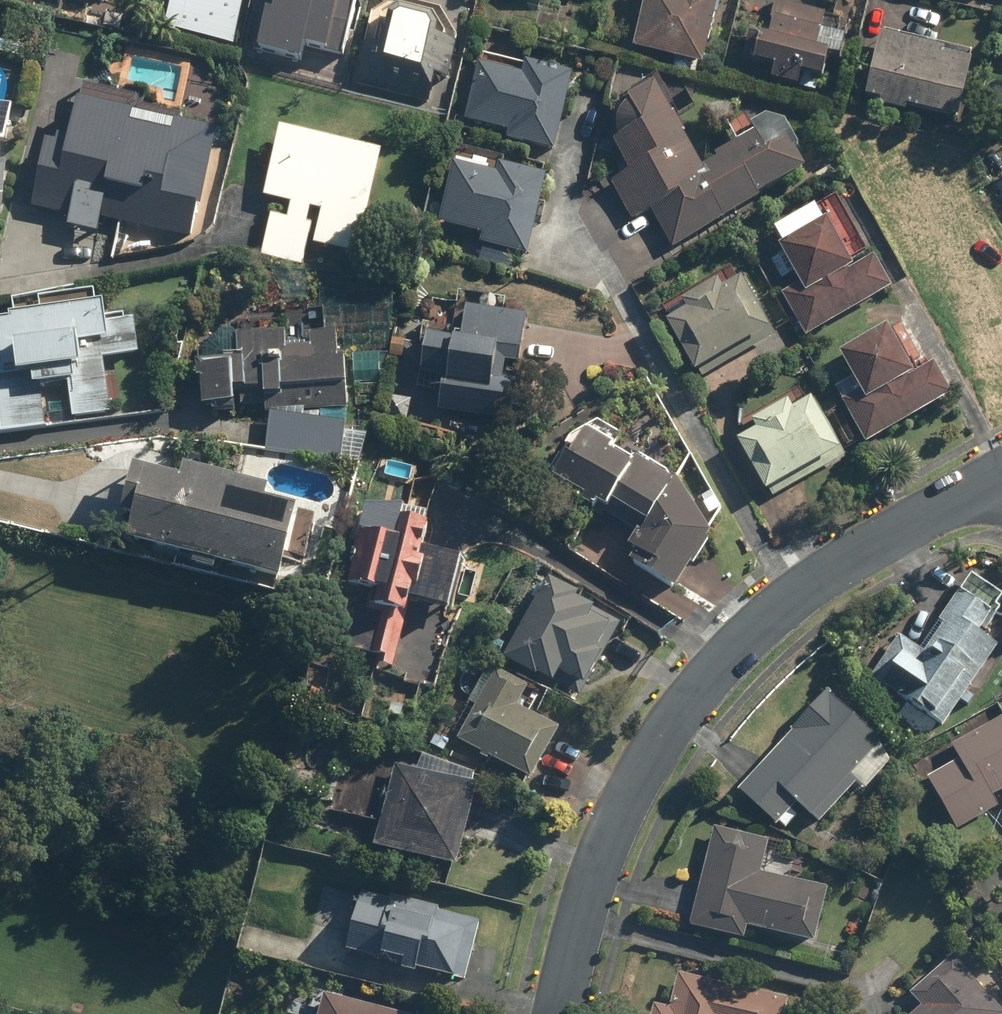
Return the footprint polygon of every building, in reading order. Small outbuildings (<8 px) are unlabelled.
[(161,29),(234,48),(246,0),(168,0),(161,29)] [(261,44),(304,53),(308,39),(341,47),(352,0),(271,0),(261,44)] [(633,49),(677,60),(674,69),(694,74),(696,64),(706,67),(723,0),(646,0),(633,49)] [(397,2),(372,13),(354,85),(443,107),(461,35),(445,14),(397,2)] [(825,14),(778,3),(771,38),(750,33),(744,59),(775,66),(772,80),(799,87),(802,73),(824,78),(829,55),(842,58),(847,35),(822,29),(825,14)] [(978,57),(883,31),(865,97),(961,122),(978,57)] [(524,78),(481,67),(466,120),(511,132),(509,139),(555,152),(576,77),(528,64),(524,78)] [(704,164),(657,84),(629,100),(628,101),(627,103),(626,104),(625,106),(624,107),(623,109),(622,111),(621,112),(620,114),(619,116),(619,118),(618,119),(618,121),(617,123),(617,125),(617,127),(616,129),(616,131),(616,132),(616,134),(616,136),(616,138),(616,140),(617,142),(617,144),(617,145),(632,171),(612,183),(635,223),(653,213),(675,252),(763,201),(762,198),(809,171),(797,150),(803,147),(782,111),(733,140),(736,145),(704,164)] [(71,141),(49,136),(33,210),(73,219),(71,228),(99,234),(102,220),(195,240),(219,134),(180,125),(182,116),(145,108),(147,99),(84,85),(71,141)] [(386,156),(280,130),(264,196),(291,203),(288,219),(271,215),(261,255),(302,265),(307,244),(362,257),(386,156)] [(501,178),(455,164),(438,222),(484,235),(477,259),(521,273),(550,179),(505,166),(501,178)] [(786,284),(780,288),(808,338),(895,289),(877,256),(856,268),(821,207),(775,233),(786,253),(773,260),(786,284)] [(688,306),(668,317),(697,371),(772,332),(744,277),(726,286),(723,281),(685,302),(688,306)] [(353,382),(381,381),(380,352),(388,352),(385,280),(349,281),(353,382)] [(0,322),(0,417),(2,433),(46,427),(41,386),(71,382),(76,419),(113,414),(106,357),(143,352),(139,322),(111,326),(108,307),(0,322)] [(465,340),(431,335),(425,374),(446,377),(440,410),(504,420),(508,393),(496,391),(501,360),(524,364),(531,319),(469,310),(465,340)] [(861,389),(843,399),(867,445),(956,398),(937,362),(927,367),(910,336),(899,342),(891,328),(843,353),(861,389)] [(285,396),(285,389),(297,389),(300,408),(349,406),(348,357),(340,357),(339,333),(312,334),(312,347),(287,348),(286,332),(203,335),(205,406),(238,405),(238,389),(267,388),(267,397),(285,396)] [(759,432),(741,442),(770,493),(844,452),(814,399),(792,411),(789,405),(754,425),(759,432)] [(368,432),(271,415),(265,449),(362,466),(368,432)] [(598,421),(572,432),(547,473),(609,511),(613,504),(644,523),(629,547),(638,553),(632,563),(679,592),(714,535),(682,485),(616,446),(622,435),(598,421)] [(184,479),(135,467),(118,539),(197,558),(194,569),(219,574),(221,564),(283,579),(301,503),(270,495),(272,484),(188,464),(184,479)] [(394,534),(361,526),(348,584),(359,586),(343,654),(396,666),(411,599),(453,609),(464,559),(427,551),(433,525),(397,517),(394,534)] [(899,637),(871,675),(944,728),(1001,648),(984,635),(1001,610),(1001,608),(999,605),(1001,600),(1001,595),(975,575),(939,626),(942,628),(924,654),(899,637)] [(579,594),(547,577),(506,659),(555,684),(560,673),(589,687),(606,654),(600,651),(611,628),(593,619),(597,610),(576,600),(579,594)] [(450,628),(417,620),(404,680),(437,687),(450,628)] [(531,685),(496,667),(458,742),(534,781),(561,728),(520,708),(531,685)] [(896,757),(826,693),(740,787),(785,828),(797,815),(793,812),(800,805),(821,824),(858,783),(866,790),(896,757)] [(955,745),(961,758),(928,776),(957,831),(1001,807),(1001,720),(955,745)] [(481,783),(397,764),(378,848),(461,867),(481,783)] [(770,839),(715,826),(691,930),(745,942),(748,926),(816,942),(828,890),(787,880),(791,862),(766,857),(770,839)] [(439,912),(440,908),(363,892),(350,956),(467,980),(480,921),(439,912)] [(951,955),(910,995),(921,1006),(913,1013),(1001,1013),(1001,1007),(951,955)] [(653,1004),(651,1013),(788,1013),(792,1000),(679,974),(672,1009),(653,1004)] [(325,993),(320,1013),(401,1013),(325,993)]
